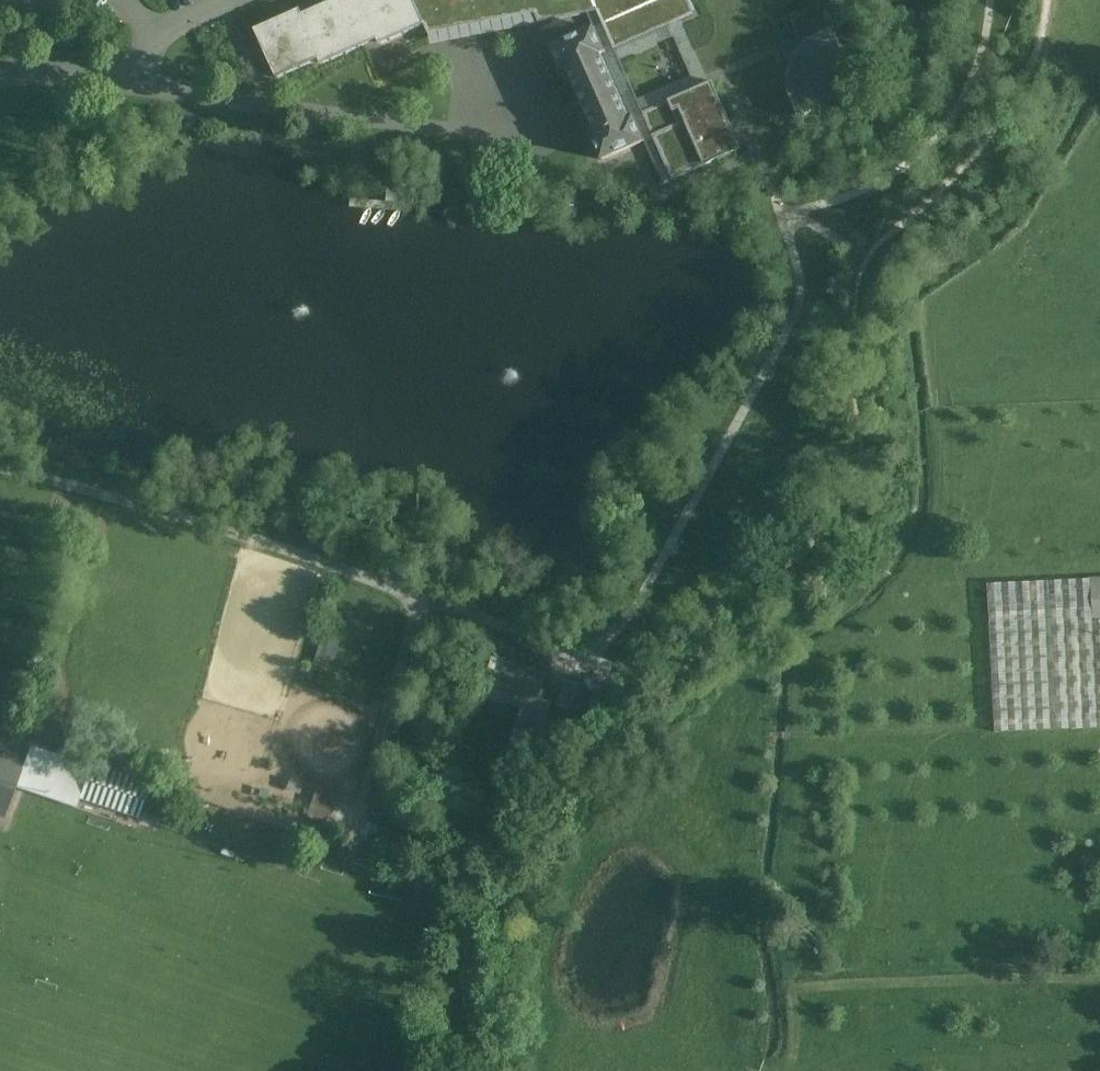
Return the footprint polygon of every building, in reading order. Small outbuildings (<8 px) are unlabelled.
[(424,24),(414,0),(336,0),(301,16),(298,10),(255,29),(276,77),(318,58),(321,64),(370,42),(377,39),(379,44),(424,24)] [(424,24),(429,34),(467,27),(535,13),(539,23),(588,14),(599,10),(615,48),(693,13),(687,0),(414,0),(424,24)] [(800,119),(811,112),(808,106),(845,90),(846,91),(848,91),(847,90),(846,88),(846,87),(846,85),(846,84),(847,83),(848,82),(849,81),(850,81),(851,81),(852,80),(851,79),(850,79),(830,32),(835,30),(834,28),(829,30),(817,4),(790,16),(792,20),(794,24),(796,26),(798,27),(800,28),(804,29),(806,28),(808,28),(810,27),(812,32),(814,37),(809,40),(805,42),(802,45),(798,49),(795,53),(792,59),(790,64),(788,70),(787,78),(787,87),(788,93),(791,99),(800,119)] [(643,113),(643,111),(708,83),(681,21),(616,49),(615,48),(599,10),(588,14),(591,20),(594,27),(644,143),(662,185),(672,180),(643,113)] [(603,161),(644,143),(594,27),(551,46),(563,72),(567,70),(581,102),(596,134),(591,136),(603,161)] [(712,82),(643,113),(672,180),(742,149),(712,82)] [(985,583),(997,833),(1099,827),(1099,577),(985,583)] [(324,634),(316,664),(332,668),(341,638),(324,634)] [(547,675),(506,661),(502,674),(488,669),(480,695),(492,700),(523,710),(507,759),(531,767),(552,703),(539,698),(547,675)] [(578,685),(565,680),(555,706),(569,711),(578,685)] [(3,817),(24,762),(4,754),(2,760),(0,760),(0,816),(3,817)] [(148,787),(90,768),(80,796),(139,815),(148,787)]
